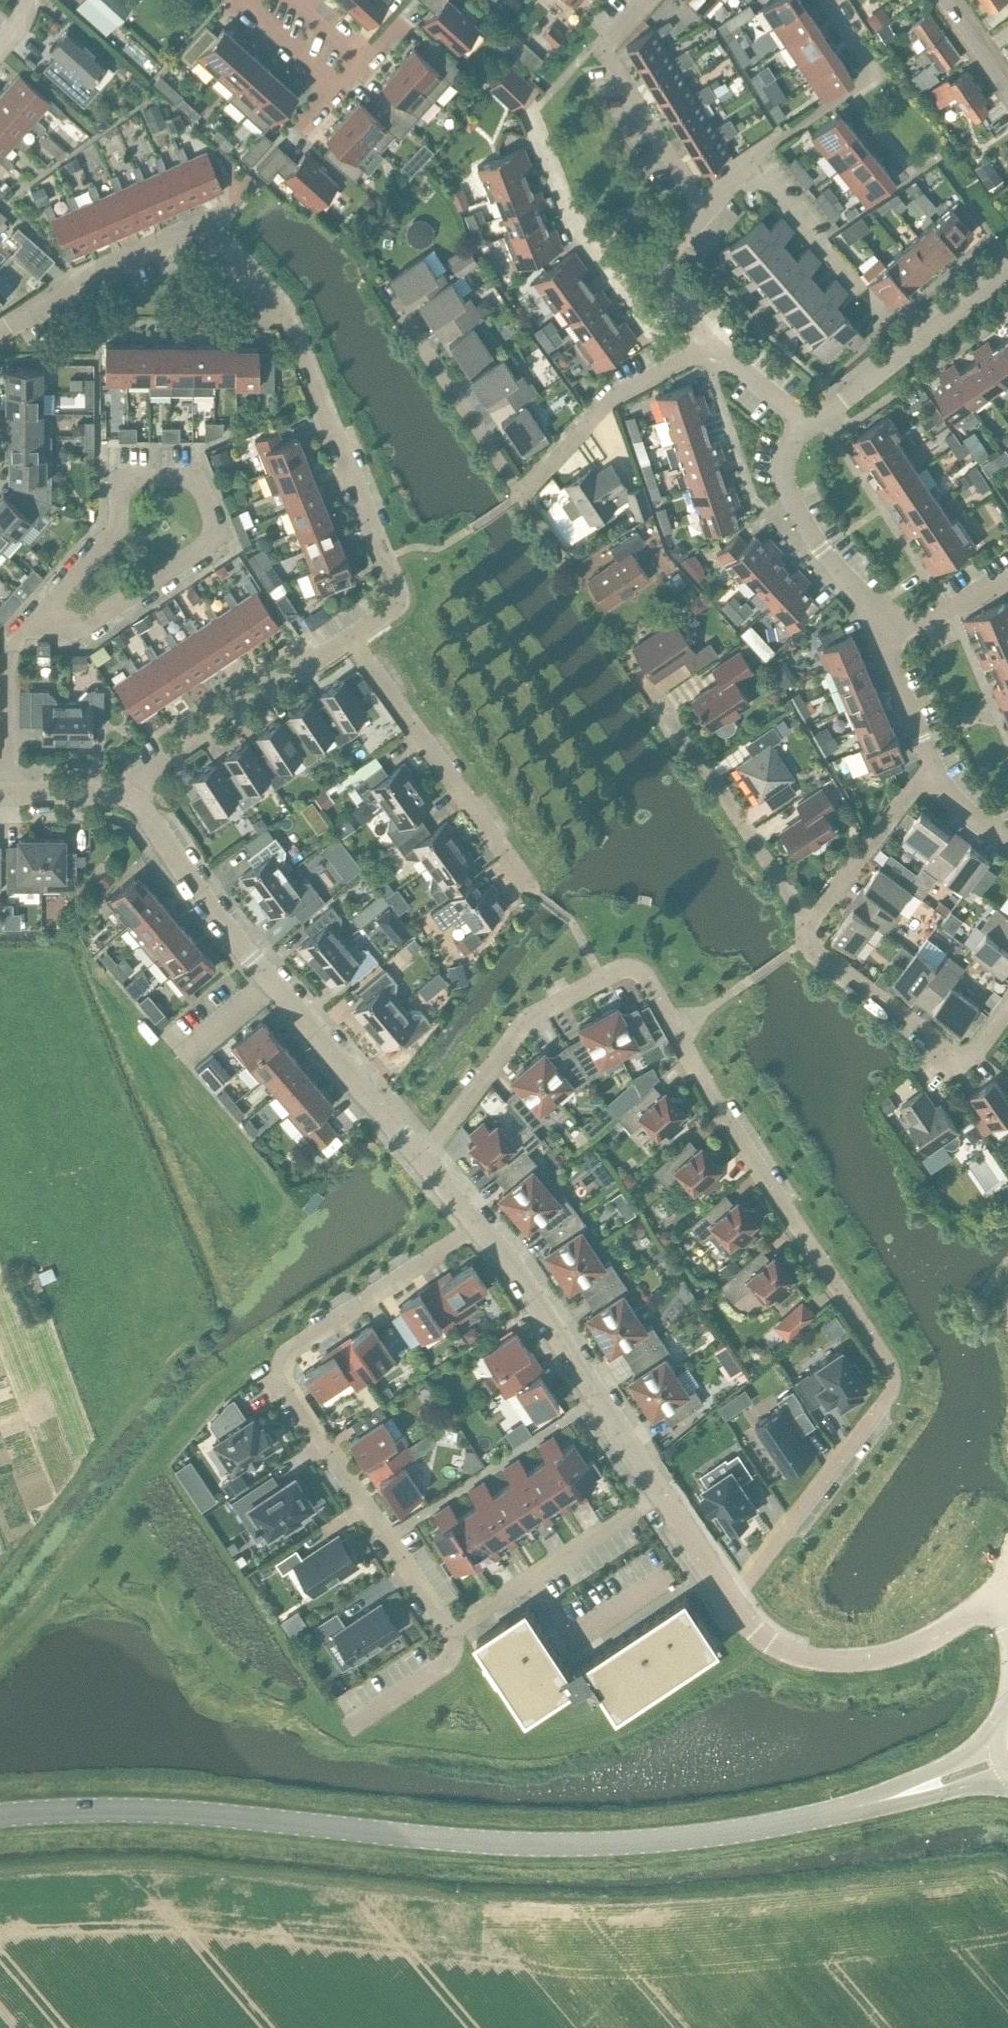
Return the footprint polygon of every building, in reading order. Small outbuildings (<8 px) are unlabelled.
[(131,6),(125,0),(92,0),(116,22),(131,6)] [(368,22),(387,0),(344,0),(368,22)] [(434,10),(426,19),(459,49),(480,26),(473,20),(477,16),(464,4),(460,8),(451,0),(423,0),(434,10)] [(715,0),(691,0),(704,12),(715,0)] [(762,8),(774,25),(804,5),(801,0),(772,0),(762,7),(762,8)] [(1003,0),(984,0),(990,9),(1003,0)] [(737,13),(743,21),(756,12),(749,3),(736,12),(737,13)] [(804,5),(774,25),(786,43),(817,23),(804,5)] [(884,6),(868,15),(876,28),(892,18),(884,6)] [(921,36),(928,45),(946,33),(930,11),(912,24),(914,26),(906,32),(913,41),(921,36)] [(725,21),(718,25),(724,34),(743,21),(737,13),(736,12),(725,20),(725,21)] [(626,46),(637,64),(665,47),(658,36),(673,27),(669,20),(654,29),(626,46)] [(542,33),(555,45),(565,34),(552,23),(542,33)] [(817,23),(786,43),(798,61),(829,41),(817,23)] [(878,31),(887,45),(900,37),(891,23),(878,31)] [(229,98),(265,130),(298,93),(225,27),(218,34),(207,24),(180,54),(192,65),(199,58),(236,91),(229,98)] [(57,54),(44,69),(84,105),(97,89),(89,82),(107,62),(68,27),(49,48),(57,54)] [(744,29),(736,34),(743,46),(751,41),(744,29)] [(508,31),(496,44),(509,55),(521,42),(508,31)] [(923,91),(940,80),(936,73),(945,67),(961,55),(946,33),(928,45),(930,47),(925,51),(933,62),(913,76),(923,91)] [(727,40),(735,52),(743,46),(736,34),(727,40)] [(719,40),(710,45),(715,54),(724,48),(719,40)] [(334,141),(325,152),(355,179),(367,165),(360,159),(375,143),(382,149),(397,132),(402,136),(462,68),(432,41),(422,52),(415,46),(383,82),(390,88),(371,109),(360,99),(327,135),(334,141)] [(829,41),(798,61),(810,79),(841,59),(829,41)] [(752,60),(743,46),(735,52),(743,65),(752,60)] [(665,47),(637,64),(647,80),(648,81),(690,54),(687,49),(672,58),(665,47)] [(690,54),(648,81),(658,97),(658,98),(686,81),(679,71),(695,61),(690,54)] [(841,59),(810,79),(823,98),(853,77),(844,63),(841,59)] [(510,66),(491,86),(512,106),(531,86),(510,66)] [(983,101),(988,98),(968,69),(952,80),(950,76),(932,89),(942,104),(959,92),(977,119),(990,110),(983,101)] [(750,76),(758,89),(766,83),(759,71),(750,76)] [(4,91),(35,118),(47,106),(57,115),(62,110),(51,100),(50,101),(19,73),(4,91)] [(160,75),(154,81),(166,92),(172,86),(160,75)] [(686,81),(658,98),(668,115),(669,115),(678,110),(697,97),(712,88),(708,83),(694,92),(693,93),(686,81)] [(775,96),(766,83),(758,89),(766,102),(775,96)] [(678,110),(669,115),(680,133),(708,116),(701,105),(702,105),(716,96),(713,90),(712,88),(697,97),(678,110)] [(20,136),(31,124),(41,133),(46,128),(35,118),(4,91),(0,95),(0,119),(20,136)] [(178,103),(196,119),(202,113),(184,97),(178,103)] [(769,108),(777,120),(786,115),(778,102),(769,108)] [(159,103),(142,110),(147,121),(163,113),(159,103)] [(62,110),(57,115),(61,119),(66,114),(62,110)] [(811,134),(825,151),(854,128),(840,111),(811,134)] [(185,129),(178,112),(165,118),(173,135),(185,129)] [(100,114),(92,124),(99,130),(110,123),(100,114)] [(708,116),(680,133),(682,136),(683,138),(691,151),(734,125),(730,118),(716,127),(715,127),(709,119),(708,117),(708,116)] [(0,119),(0,151),(3,154),(15,141),(25,151),(30,145),(20,136),(0,119)] [(742,120),(734,125),(738,130),(746,126),(742,120)] [(734,125),(691,151),(702,169),(730,152),(722,140),(738,130),(734,125)] [(219,128),(213,134),(222,142),(228,136),(219,128)] [(854,128),(825,151),(839,168),(867,145),(854,128)] [(241,154),(253,165),(275,140),(263,130),(241,154)] [(48,134),(41,142),(59,158),(66,150),(48,134)] [(257,169),(269,179),(278,169),(299,187),(296,191),(309,203),(312,199),(318,205),(339,182),(306,153),(298,161),(279,145),(257,169)] [(867,145),(839,168),(852,185),(874,167),(881,161),(867,145)] [(183,146),(176,149),(182,163),(200,200),(223,189),(207,152),(189,160),(183,146)] [(524,147),(477,165),(490,197),(496,195),(528,182),(528,181),(524,171),(532,168),(524,147)] [(3,154),(0,151),(0,161),(9,169),(14,163),(3,154)] [(78,156),(66,162),(70,171),(82,166),(78,156)] [(160,172),(178,209),(200,200),(182,163),(167,169),(161,156),(154,159),(160,172)] [(788,163),(797,174),(805,167),(795,156),(788,163)] [(407,159),(399,168),(408,177),(417,167),(407,159)] [(874,167),(852,185),(867,202),(875,195),(877,199),(896,186),(892,181),(895,179),(881,161),(874,167)] [(139,165),(132,168),(138,182),(154,219),(178,209),(160,172),(145,179),(139,165)] [(807,186),(808,186),(815,179),(805,167),(797,174),(807,186)] [(997,168),(983,178),(990,188),(993,186),(999,182),(1002,180),(1004,178),(997,168)] [(116,192),(132,229),(154,219),(138,182),(123,189),(117,175),(110,178),(116,192)] [(905,186),(911,193),(914,197),(923,191),(920,187),(915,180),(905,186)] [(528,182),(496,195),(503,213),(543,197),(540,188),(532,192),(528,182)] [(94,201),(110,239),(132,229),(116,192),(112,193),(101,197),(94,185),(88,187),(94,201)] [(828,185),(823,189),(832,201),(837,197),(828,185)] [(44,186),(32,191),(38,205),(50,200),(44,186)] [(456,209),(469,205),(462,187),(450,192),(456,209)] [(815,196),(824,208),(832,201),(823,189),(815,196)] [(897,191),(887,199),(892,205),(892,206),(902,198),(897,191)] [(73,194),(66,197),(72,211),(88,248),(89,248),(110,239),(94,201),(79,208),(73,194)] [(367,195),(361,202),(368,208),(374,201),(367,195)] [(543,197),(503,213),(510,232),(543,219),(539,209),(547,206),(543,197)] [(882,212),(892,206),(892,205),(887,199),(877,205),(882,212)] [(834,220),(835,219),(842,213),(832,201),(824,208),(834,220)] [(934,221),(955,246),(972,231),(968,226),(975,219),(958,201),(934,221)] [(51,204),(44,207),(50,220),(51,220),(68,257),(88,248),(72,211),(57,218),(51,204)] [(464,215),(469,227),(478,223),(474,211),(464,215)] [(856,229),(860,234),(870,228),(867,223),(862,216),(851,223),(856,229)] [(728,243),(719,251),(724,256),(732,249),(741,259),(744,262),(787,223),(782,217),(769,228),(760,219),(730,245),(728,243)] [(407,226),(405,233),(408,240),(413,245),(421,246),(428,243),(433,238),(434,231),(432,224),(426,219),(420,218),(418,218),(412,220),(407,226)] [(510,232),(504,234),(516,266),(563,248),(555,226),(547,230),(543,219),(510,232)] [(918,236),(939,260),(955,246),(934,221),(918,236)] [(469,227),(473,238),(483,234),(478,223),(469,227)] [(744,262),(741,259),(732,266),(737,272),(746,264),(755,274),(754,274),(757,277),(788,250),(780,241),(793,229),(787,223),(744,262)] [(841,230),(846,237),(850,242),(860,234),(856,229),(851,223),(841,230)] [(12,232),(22,242),(28,234),(18,226),(12,232)] [(22,242),(11,253),(36,277),(54,259),(38,243),(28,234),(22,242)] [(902,250),(923,274),(939,260),(918,236),(902,250)] [(466,245),(447,259),(459,276),(478,263),(478,262),(466,245)] [(757,277),(754,274),(746,282),(751,287),(759,280),(768,289),(770,292),(815,254),(809,248),(796,259),(788,250),(757,277)] [(886,264),(907,289),(923,274),(902,250),(886,264)] [(574,251),(533,280),(553,308),(558,304),(559,304),(587,283),(581,274),(587,269),(574,251)] [(404,297),(412,292),(419,303),(452,280),(451,278),(448,280),(442,270),(436,274),(423,254),(390,277),(404,297)] [(770,292),(768,289),(759,297),(764,303),(773,295),(781,305),(784,307),(815,281),(807,272),(820,260),(815,254),(770,292)] [(878,259),(859,275),(866,282),(869,280),(890,303),(907,289),(886,264),(884,266),(878,259)] [(781,305),(773,312),(777,318),(786,310),(795,320),(798,323),(841,285),(836,278),(822,290),(815,281),(784,307),(781,305)] [(452,280),(419,303),(432,322),(440,316),(447,326),(475,307),(476,307),(477,306),(475,304),(469,295),(464,298),(452,280)] [(587,283),(559,304),(570,320),(606,295),(600,287),(593,292),(587,283)] [(798,323),(795,320),(786,328),(791,333),(800,326),(808,336),(811,338),(841,311),(834,303),(847,291),(841,285),(798,323)] [(606,295),(570,320),(582,336),(610,315),(604,307),(611,302),(606,295)] [(486,296),(475,304),(477,306),(483,315),(494,307),(486,296)] [(475,307),(447,326),(451,331),(453,335),(454,336),(461,346),(456,350),(468,368),(492,353),(473,324),(482,318),(484,317),(483,315),(477,306),(476,307),(475,307)] [(811,338),(808,336),(800,343),(804,349),(813,341),(825,354),(845,336),(853,346),(864,337),(841,311),(811,338)] [(582,336),(577,340),(597,368),(637,338),(624,320),(617,325),(611,316),(610,315),(582,336)] [(533,331),(541,341),(549,335),(542,325),(533,331)] [(541,341),(548,350),(556,345),(549,335),(541,341)] [(1007,384),(1007,383),(1007,349),(1004,342),(995,348),(989,339),(981,345),(1007,384)] [(105,380),(128,380),(128,344),(105,344),(105,380)] [(128,344),(128,380),(149,380),(149,344),(128,344)] [(149,344),(149,380),(150,380),(150,393),(171,393),(171,344),(149,344)] [(171,344),(171,393),(192,393),(192,344),(171,344)] [(192,344),(192,393),(214,393),(214,344),(192,344)] [(236,344),(214,344),(214,380),(215,380),(235,380),(235,346),(236,346),(236,344)] [(970,365),(990,395),(1007,384),(981,345),(974,350),(979,358),(970,365)] [(236,346),(235,346),(235,380),(235,389),(274,389),(274,356),(259,357),(259,346),(236,346)] [(558,356),(558,361),(560,364),(566,366),(570,363),(571,358),(568,354),(563,353),(558,356)] [(504,357),(471,379),(484,399),(493,394),(499,404),(527,385),(528,384),(529,383),(522,372),(516,376),(504,357)] [(956,362),(947,368),(972,405),(973,404),(974,406),(989,395),(990,395),(970,365),(962,371),(956,362)] [(935,387),(960,423),(976,412),(975,411),(976,411),(976,410),(977,409),(974,406),(973,404),(972,405),(947,368),(940,373),(945,380),(935,387)] [(6,369),(6,391),(42,391),(42,369),(6,369)] [(82,378),(70,377),(70,389),(82,389),(82,378)] [(85,377),(85,391),(94,391),(94,378),(85,377)] [(527,385),(499,404),(505,413),(500,416),(501,417),(508,428),(520,446),(526,454),(549,439),(544,430),(525,402),(537,394),(529,383),(528,384),(527,385)] [(657,394),(665,418),(706,404),(702,393),(695,395),(691,383),(657,394)] [(6,391),(6,413),(42,413),(42,391),(6,391)] [(85,404),(94,404),(94,391),(85,391),(85,404)] [(924,402),(931,413),(939,407),(931,397),(924,402)] [(665,418),(673,441),(706,429),(702,418),(710,416),(706,404),(665,418)] [(938,423),(946,418),(939,407),(931,413),(937,422),(938,423)] [(6,413),(6,434),(42,434),(42,413),(6,413)] [(931,413),(921,420),(927,429),(937,422),(931,413)] [(626,418),(630,430),(638,427),(634,415),(626,418)] [(861,448),(854,453),(860,461),(860,462),(897,437),(902,434),(889,415),(855,438),(861,448)] [(85,420),(85,434),(94,434),(94,421),(85,420)] [(205,422),(205,440),(214,437),(214,421),(205,422)] [(214,421),(214,437),(223,433),(223,421),(214,421)] [(119,426),(119,440),(128,440),(128,426),(119,426)] [(128,426),(128,440),(137,440),(137,426),(128,426)] [(162,426),(162,440),(171,440),(171,426),(162,426)] [(171,426),(171,440),(180,440),(180,426),(171,426)] [(634,441),(642,438),(638,427),(630,430),(634,441)] [(673,441),(681,463),(721,450),(717,438),(710,441),(706,429),(673,441)] [(278,430),(254,440),(267,471),(267,472),(306,457),(305,456),(297,435),(282,441),(278,430)] [(946,436),(954,447),(962,441),(954,430),(946,436)] [(6,456),(9,456),(42,456),(42,455),(51,455),(51,434),(42,434),(6,434),(6,456)] [(85,447),(94,447),(94,434),(85,434),(85,447)] [(979,435),(967,444),(975,455),(987,447),(979,435)] [(897,437),(860,462),(865,469),(872,464),(878,473),(907,453),(897,437)] [(961,458),(969,452),(962,441),(954,447),(961,458)] [(226,447),(210,454),(215,467),(231,460),(226,447)] [(987,447),(975,455),(976,456),(981,463),(991,456),(993,455),(987,447)] [(993,457),(1000,466),(1007,461),(1007,451),(1005,448),(993,457)] [(681,463),(686,479),(688,486),(709,479),(722,475),(718,463),(725,461),(721,450),(681,463)] [(878,473),(882,479),(884,482),(877,486),(882,494),(905,479),(919,470),(907,453),(878,473)] [(18,490),(18,491),(51,503),(51,455),(42,455),(42,456),(9,456),(9,478),(18,478),(18,490)] [(267,472),(264,474),(271,492),(281,489),(313,476),(306,457),(267,472)] [(641,463),(645,475),(654,472),(650,460),(641,463)] [(590,468),(565,485),(572,495),(573,496),(583,511),(590,522),(593,520),(597,525),(616,511),(614,508),(628,499),(634,518),(652,512),(653,512),(644,485),(643,485),(627,490),(625,486),(611,464),(595,475),(590,468)] [(970,470),(976,479),(976,480),(984,475),(978,464),(969,469),(970,470)] [(905,479),(882,494),(888,502),(895,498),(901,507),(930,488),(930,487),(919,470),(905,479)] [(970,470),(960,476),(967,486),(976,480),(976,479),(970,470)] [(648,487),(649,486),(657,483),(654,472),(645,475),(648,487)] [(688,486),(696,509),(736,495),(733,484),(725,486),(722,475),(709,479),(688,486)] [(992,486),(987,479),(984,475),(976,480),(984,491),(992,486)] [(313,476),(281,489),(289,509),(321,496),(313,476)] [(907,516),(900,520),(905,528),(941,504),(934,494),(941,490),(936,484),(930,488),(901,507),(907,516)] [(12,532),(19,539),(51,503),(18,491),(10,499),(3,493),(0,497),(0,520),(13,532),(12,532)] [(223,495),(229,510),(237,507),(231,492),(223,495)] [(740,506),(736,495),(696,509),(704,532),(737,521),(733,509),(740,506)] [(289,509),(297,529),(329,516),(321,496),(289,509)] [(941,504),(905,528),(911,536),(918,531),(923,539),(952,520),(941,504)] [(656,509),(660,521),(669,518),(665,506),(656,509)] [(231,515),(237,530),(245,527),(245,526),(258,521),(253,507),(241,511),(231,515)] [(297,529),(305,549),(338,536),(329,516),(297,529)] [(930,549),(923,554),(935,573),(977,545),(957,516),(952,520),(923,539),(924,541),(930,549)] [(660,521),(664,533),(673,529),(669,518),(660,521)] [(12,532),(13,532),(0,520),(0,546),(12,532)] [(237,530),(243,545),(251,542),(245,527),(237,530)] [(617,560),(588,579),(606,606),(623,595),(633,597),(635,587),(648,578),(632,552),(645,543),(638,531),(610,549),(617,560)] [(739,579),(744,574),(743,574),(775,544),(769,537),(763,543),(755,535),(746,543),(738,534),(716,554),(739,579)] [(338,536),(305,549),(313,569),(345,556),(338,536)] [(579,540),(568,549),(576,561),(588,553),(579,540)] [(680,542),(671,549),(672,552),(679,559),(688,551),(680,542)] [(743,574),(744,574),(757,589),(783,565),(776,557),(782,551),(775,544),(743,574)] [(248,557),(257,570),(263,566),(264,565),(255,552),(248,557)] [(697,580),(698,579),(703,575),(702,566),(694,554),(686,556),(681,561),(680,561),(697,580)] [(313,569),(307,571),(308,572),(315,591),(316,592),(333,585),(334,587),(337,588),(341,586),(343,583),(342,581),(354,577),(346,556),(345,556),(313,569)] [(225,563),(214,571),(218,577),(229,570),(225,563)] [(257,570),(265,583),(269,589),(282,581),(271,563),(264,566),(264,565),(263,566),(257,570)] [(783,565),(757,589),(771,603),(771,604),(803,574),(797,567),(791,573),(783,565)] [(27,574),(38,583),(44,576),(33,567),(27,574)] [(677,572),(667,580),(676,591),(686,583),(677,572)] [(22,580),(32,589),(38,583),(27,574),(22,580)] [(766,608),(779,622),(778,623),(774,623),(777,637),(784,636),(789,632),(819,605),(810,596),(811,596),(804,587),(810,581),(803,574),(771,604),(771,603),(766,608)] [(251,593),(237,603),(260,638),(279,625),(257,591),(258,590),(250,578),(244,582),(251,593)] [(194,586),(185,592),(193,603),(201,598),(194,586)] [(217,616),(240,651),(260,638),(237,603),(230,591),(224,595),(231,607),(217,616)] [(275,598),(289,619),(299,612),(285,591),(275,598)] [(721,605),(730,615),(737,608),(729,599),(721,605)] [(965,619),(969,629),(977,625),(981,635),(1007,624),(1007,601),(965,619)] [(168,603),(155,610),(163,623),(176,615),(168,603)] [(211,620),(197,629),(220,664),(239,652),(240,651),(217,616),(210,604),(204,608),(211,620)] [(3,621),(9,615),(0,607),(0,619),(3,621)] [(730,615),(738,624),(745,617),(737,608),(730,615)] [(313,612),(302,619),(310,629),(320,622),(313,612)] [(148,613),(134,623),(140,631),(154,622),(148,613)] [(177,642),(200,677),(220,664),(197,629),(190,618),(184,622),(191,633),(177,642)] [(683,660),(691,671),(718,653),(709,641),(695,651),(674,620),(633,648),(655,679),(683,660)] [(743,629),(739,632),(740,633),(764,660),(774,650),(749,623),(743,629)] [(981,657),(1007,646),(1007,624),(981,635),(985,645),(978,649),(981,657)] [(826,670),(830,668),(830,667),(860,655),(851,634),(846,636),(841,625),(819,635),(824,646),(817,649),(826,670)] [(124,630),(115,636),(121,645),(130,639),(124,630)] [(171,646),(157,656),(180,691),(200,677),(177,642),(170,631),(164,635),(171,646)] [(36,643),(36,655),(48,655),(48,643),(36,643)] [(151,660),(137,669),(160,704),(180,691),(157,656),(150,644),(144,648),(151,660)] [(99,646),(89,653),(97,664),(106,658),(99,646)] [(981,657),(985,666),(993,663),(997,673),(1007,668),(1007,646),(981,657)] [(701,712),(711,728),(715,725),(719,730),(723,732),(728,732),(731,729),(734,725),(734,720),(730,715),(750,702),(735,681),(752,670),(739,651),(713,668),(721,680),(692,699),(698,708),(696,709),(699,713),(701,712)] [(831,668),(839,687),(868,674),(860,655),(830,667),(830,668),(831,668)] [(131,673),(115,684),(138,719),(159,705),(160,704),(137,669),(130,657),(124,661),(131,673)] [(1003,707),(1007,705),(1007,668),(997,673),(1002,683),(994,686),(1003,707)] [(791,669),(778,676),(783,686),(796,679),(791,669)] [(358,671),(344,679),(354,695),(368,686),(358,671)] [(839,687),(847,707),(877,694),(868,674),(839,687)] [(331,707),(320,714),(333,733),(332,734),(339,744),(358,731),(352,721),(365,712),(343,679),(340,681),(337,680),(333,683),(333,686),(322,693),(331,707)] [(54,741),(67,741),(67,700),(57,700),(57,698),(47,689),(31,689),(31,725),(43,725),(43,743),(54,743),(54,741)] [(67,700),(67,741),(81,741),(81,743),(92,744),(92,724),(103,725),(103,689),(87,689),(78,698),(78,700),(67,700)] [(791,695),(797,706),(804,702),(805,702),(798,690),(791,695)] [(847,707),(856,727),(886,714),(877,694),(847,707)] [(301,755),(300,756),(307,766),(326,753),(320,743),(332,734),(333,733),(320,714),(311,700),(308,702),(305,701),(301,704),(300,707),(290,714),(294,721),(283,728),(301,755)] [(803,717),(811,712),(805,702),(804,702),(797,706),(803,717)] [(864,746),(864,747),(894,734),(886,714),(856,727),(864,746)] [(271,756),(260,763),(269,776),(268,777),(274,787),(294,774),(287,764),(300,756),(301,755),(283,728),(279,722),(276,723),(273,723),(269,725),(268,729),(258,736),(271,756)] [(737,766),(759,799),(792,777),(771,744),(782,737),(773,724),(750,740),(758,752),(737,766)] [(813,733),(819,743),(826,739),(821,728),(813,733)] [(898,757),(903,754),(894,734),(864,747),(864,746),(860,748),(869,769),(876,766),(880,777),(902,768),(898,757)] [(832,735),(826,739),(827,739),(832,749),(839,745),(833,735),(832,735)] [(826,739),(819,743),(825,755),(826,754),(833,750),(832,749),(826,739)] [(239,777),(228,784),(237,798),(236,798),(242,808),(262,795),(255,785),(268,777),(269,776),(260,763),(247,743),(244,745),(240,744),(237,746),(236,750),(226,757),(239,777)] [(363,798),(375,800),(378,798),(384,807),(417,783),(409,773),(411,771),(404,762),(389,774),(382,764),(353,785),(363,798)] [(210,829),(230,817),(223,807),(236,798),(237,798),(228,784),(215,764),(212,766),(208,765),(205,768),(204,771),(193,778),(207,798),(195,806),(210,829)] [(391,816),(388,818),(386,830),(396,843),(424,823),(417,813),(433,802),(426,793),(425,794),(417,783),(384,807),(391,816)] [(804,817),(781,832),(786,838),(792,848),(797,855),(811,846),(813,850),(817,850),(824,846),(825,842),(823,838),(835,830),(824,814),(835,807),(821,786),(795,803),(804,817)] [(325,789),(315,797),(323,808),(334,800),(325,789)] [(311,801),(304,807),(311,816),(318,811),(311,801)] [(908,810),(900,821),(908,827),(915,816),(908,810)] [(950,834),(951,833),(923,812),(923,811),(922,810),(904,834),(905,835),(906,834),(932,854),(924,864),(934,873),(956,844),(947,837),(949,833),(950,834)] [(346,815),(333,824),(342,837),(355,828),(346,815)] [(406,856),(418,858),(420,856),(427,865),(459,842),(451,831),(453,830),(447,821),(431,832),(424,823),(396,843),(406,856)] [(239,878),(246,887),(247,885),(256,896),(287,871),(281,863),(283,861),(285,849),(275,835),(247,857),(254,866),(239,878)] [(338,835),(326,844),(333,854),(345,844),(338,835)] [(6,849),(6,890),(41,890),(41,837),(40,837),(40,839),(18,839),(18,849),(6,849)] [(41,837),(41,890),(76,889),(76,864),(76,854),(64,854),(64,839),(42,839),(42,837),(41,837)] [(433,874),(431,876),(429,888),(438,902),(475,875),(468,866),(475,860),(469,851),(467,853),(459,842),(427,865),(433,874)] [(956,844),(934,873),(945,880),(948,876),(965,889),(964,890),(965,891),(990,859),(991,860),(991,859),(970,843),(969,844),(971,845),(966,851),(956,844)] [(85,854),(76,854),(76,864),(85,864),(85,854)] [(873,890),(866,900),(894,922),(886,932),(902,911),(898,908),(911,891),(912,892),(913,891),(881,867),(882,865),(881,865),(865,886),(866,887),(866,886),(873,890)] [(106,869),(96,881),(106,889),(116,877),(106,869)] [(287,871),(256,896),(263,906),(262,908),(268,916),(284,905),(291,914),(319,893),(309,880),(296,878),(294,880),(287,871)] [(125,883),(105,899),(128,925),(128,926),(159,899),(145,882),(137,872),(125,883)] [(477,879),(430,913),(442,929),(453,921),(456,926),(466,919),(473,929),(494,914),(498,915),(503,911),(503,907),(505,906),(497,894),(499,892),(492,884),(485,889),(477,879)] [(381,892),(351,917),(360,927),(389,901),(381,892)] [(128,926),(126,927),(140,943),(173,915),(159,899),(128,926)] [(876,924),(886,932),(894,922),(866,900),(858,909),(855,907),(856,906),(855,905),(834,933),(833,933),(832,934),(856,952),(857,951),(856,950),(876,924)] [(941,900),(935,907),(946,915),(952,907),(941,900)] [(9,903),(3,903),(3,908),(3,927),(20,928),(20,913),(12,912),(12,903),(9,903)] [(306,955),(315,965),(345,939),(338,931),(341,929),(342,917),(331,904),(304,927),(312,936),(297,949),(304,957),(306,955)] [(389,906),(375,918),(386,932),(401,920),(389,906)] [(990,917),(994,920),(1007,931),(1007,914),(998,907),(990,917)] [(173,915),(140,943),(154,960),(187,931),(173,915)] [(994,920),(990,917),(982,928),(986,931),(973,948),(972,947),(971,948),(1003,973),(1003,974),(1004,974),(1007,969),(1007,931),(994,920)] [(76,928),(79,934),(85,931),(82,925),(76,928)] [(187,931),(154,960),(167,975),(169,974),(200,947),(187,931)] [(345,939),(315,965),(323,975),(322,977),(329,985),(343,973),(351,982),(378,959),(367,947),(355,945),(352,948),(345,939)] [(200,947),(169,974),(169,975),(184,991),(190,986),(198,979),(199,981),(203,980),(206,978),(207,974),(205,973),(215,965),(201,948),(200,947)] [(919,988),(928,995),(950,967),(946,963),(940,959),(936,963),(919,950),(920,949),(919,948),(895,980),(894,979),(893,980),(914,996),(915,995),(914,994),(919,988)] [(100,956),(111,968),(117,962),(107,950),(100,956)] [(952,956),(946,963),(950,967),(960,974),(965,967),(952,956)] [(121,980),(128,974),(117,962),(111,968),(121,980)] [(463,965),(448,969),(452,984),(467,980),(463,965)] [(938,1003),(936,1006),(935,1005),(934,1006),(962,1027),(961,1028),(962,1029),(981,1005),(979,1004),(979,1005),(953,985),(961,975),(960,974),(950,967),(928,995),(938,1003)] [(366,1000),(352,1012),(359,1021),(361,1019),(369,1029),(400,1003),(393,995),(395,993),(396,981),(385,968),(359,991),(366,1000)] [(882,970),(874,980),(885,989),(895,976),(887,970),(882,970)] [(440,972),(432,978),(438,986),(446,980),(440,972)] [(134,976),(124,984),(133,994),(135,997),(145,989),(134,976)] [(997,978),(995,981),(995,986),(999,989),(1003,988),(1006,985),(1005,980),(1002,978),(997,978)] [(139,1001),(155,1020),(164,1012),(148,993),(139,1001)] [(400,1003),(369,1029),(378,1039),(376,1041),(383,1049),(398,1037),(406,1046),(432,1023),(422,1011),(409,1009),(407,1011),(400,1003)] [(598,1016),(618,1053),(636,1044),(639,1050),(656,1041),(637,1006),(621,1015),(617,1007),(619,1007),(618,1005),(598,1016)] [(580,1027),(584,1034),(566,1044),(589,1078),(604,1069),(601,1062),(618,1053),(598,1016),(579,1027),(579,1028),(580,1027)] [(245,1034),(231,1047),(245,1064),(250,1060),(250,1059),(276,1037),(262,1020),(252,1028),(251,1026),(248,1027),(245,1029),(244,1033),(245,1034)] [(250,1059),(250,1060),(245,1064),(259,1080),(264,1076),(290,1053),(276,1037),(250,1059)] [(528,1064),(555,1097),(570,1084),(575,1089),(589,1078),(566,1044),(550,1058),(544,1052),(545,1051),(545,1050),(528,1064)] [(290,1053),(264,1076),(278,1093),(305,1070),(290,1053)] [(198,1071),(214,1090),(224,1081),(208,1062),(198,1071)] [(506,1098),(527,1123),(532,1129),(533,1128),(546,1117),(540,1109),(555,1097),(528,1064),(511,1079),(511,1080),(512,1079),(519,1087),(506,1098)] [(305,1070),(278,1093),(291,1108),(318,1085),(305,1070)] [(985,1135),(1007,1119),(1007,1096),(996,1078),(971,1096),(985,1115),(975,1121),(985,1135)] [(291,1108),(287,1112),(301,1130),(317,1148),(336,1132),(321,1113),(333,1103),(319,1087),(319,1086),(318,1085),(291,1108)] [(624,1108),(616,1115),(630,1131),(644,1120),(658,1135),(659,1135),(658,1134),(663,1129),(669,1135),(683,1124),(677,1117),(682,1112),(683,1113),(684,1112),(680,1108),(681,1098),(671,1097),(664,1089),(663,1090),(664,1091),(658,1096),(649,1086),(640,1095),(638,1097),(624,1108)] [(636,1087),(628,1092),(632,1100),(638,1097),(640,1095),(636,1087)] [(218,1094),(228,1106),(235,1101),(225,1088),(218,1094)] [(906,1110),(899,1115),(908,1127),(910,1125),(928,1151),(943,1141),(947,1146),(953,1148),(958,1146),(961,1143),(961,1136),(958,1131),(960,1129),(942,1104),(936,1108),(933,1104),(924,1090),(902,1105),(906,1110)] [(614,1096),(606,1103),(616,1115),(624,1108),(614,1096)] [(890,1096),(880,1103),(887,1113),(897,1106),(890,1096)] [(245,1113),(235,1101),(228,1106),(239,1118),(245,1113)] [(249,1117),(242,1122),(253,1135),(259,1129),(249,1117)] [(588,1121),(582,1126),(591,1136),(597,1131),(600,1128),(594,1121),(588,1121)] [(481,1160),(489,1168),(490,1167),(489,1166),(495,1161),(502,1170),(503,1171),(526,1151),(527,1151),(542,1139),(533,1128),(532,1129),(527,1123),(509,1138),(496,1122),(495,1123),(495,1124),(490,1129),(484,1122),(470,1133),(476,1140),(470,1145),(470,1144),(469,1145),(472,1149),(471,1159),(481,1160)] [(706,1190),(719,1179),(713,1172),(718,1167),(719,1168),(720,1167),(717,1163),(717,1153),(707,1152),(700,1144),(699,1145),(700,1146),(694,1151),(685,1141),(652,1170),(666,1186),(680,1174),(694,1190),(695,1189),(694,1188),(700,1183),(706,1190)] [(500,1195),(500,1194),(499,1195),(513,1212),(545,1185),(532,1170),(538,1165),(527,1151),(526,1151),(503,1171),(502,1170),(495,1176),(507,1190),(500,1195)] [(600,1159),(590,1166),(605,1186),(615,1179),(600,1159)] [(629,1169),(619,1178),(628,1188),(638,1180),(629,1169)] [(545,1185),(513,1212),(527,1229),(528,1228),(528,1227),(534,1222),(544,1234),(576,1210),(564,1195),(558,1200),(545,1185)] [(722,1196),(689,1225),(703,1241),(716,1229),(730,1245),(731,1244),(730,1243),(736,1238),(742,1245),(755,1234),(749,1227),(755,1222),(755,1223),(756,1222),(753,1218),(753,1208),(743,1207),(736,1199),(735,1200),(736,1201),(730,1206),(722,1196)] [(545,1251),(544,1251),(557,1270),(592,1247),(581,1230),(587,1226),(576,1210),(544,1234),(553,1247),(546,1252),(545,1251)] [(641,1217),(631,1223),(637,1232),(647,1227),(641,1217)] [(666,1228),(657,1235),(664,1244),(673,1237),(666,1228)] [(557,1270),(569,1289),(570,1288),(569,1287),(576,1282),(586,1297),(619,1275),(609,1259),(603,1263),(592,1247),(557,1270)] [(661,1249),(653,1254),(657,1261),(666,1256),(661,1249)] [(728,1278),(719,1285),(733,1301),(751,1285),(752,1284),(766,1300),(767,1299),(766,1298),(772,1293),(778,1300),(791,1288),(785,1281),(791,1277),(792,1277),(793,1277),(789,1273),(790,1263),(780,1262),(772,1254),(771,1254),(772,1255),(766,1261),(765,1259),(758,1251),(742,1265),(740,1266),(729,1277),(728,1278)] [(732,1257),(719,1268),(728,1278),(729,1277),(740,1266),(732,1257)] [(444,1287),(434,1293),(455,1323),(480,1306),(472,1295),(486,1286),(486,1288),(487,1287),(470,1261),(469,1262),(470,1263),(441,1283),(444,1287)] [(587,1314),(586,1315),(598,1333),(634,1311),(623,1294),(629,1290),(619,1275),(586,1297),(595,1311),(588,1315),(587,1314)] [(402,1310),(391,1317),(410,1346),(422,1339),(422,1340),(423,1339),(423,1338),(441,1326),(444,1330),(455,1323),(434,1293),(426,1299),(421,1291),(398,1306),(399,1307),(400,1306),(402,1310)] [(802,1300),(794,1308),(807,1322),(815,1315),(805,1304),(802,1300)] [(696,1301),(687,1306),(693,1316),(702,1310),(696,1301)] [(598,1333),(611,1352),(612,1352),(611,1350),(618,1346),(628,1360),(661,1338),(651,1323),(644,1327),(634,1311),(598,1333)] [(703,1311),(692,1319),(699,1330),(711,1323),(703,1311)] [(347,1351),(366,1381),(378,1374),(374,1370),(392,1358),(393,1359),(394,1358),(372,1325),(373,1324),(373,1323),(350,1337),(356,1345),(347,1351)] [(474,1325),(463,1333),(469,1342),(480,1335),(474,1325)] [(495,1371),(491,1374),(480,1381),(487,1392),(528,1365),(522,1356),(530,1351),(515,1329),(514,1330),(515,1331),(482,1353),(482,1354),(483,1353),(495,1371)] [(629,1378),(628,1379),(640,1397),(676,1374),(665,1358),(671,1353),(661,1338),(628,1360),(637,1374),(630,1379),(629,1378)] [(725,1343),(713,1350),(722,1363),(733,1356),(725,1343)] [(808,1372),(795,1380),(813,1405),(824,1398),(827,1402),(836,1395),(843,1405),(861,1392),(859,1389),(865,1385),(859,1376),(862,1374),(854,1363),(851,1365),(841,1349),(816,1366),(817,1367),(809,1373),(808,1372)] [(303,1372),(320,1397),(321,1397),(321,1396),(348,1377),(355,1389),(366,1381),(347,1351),(338,1357),(335,1353),(305,1372),(305,1371),(303,1372)] [(528,1365),(487,1392),(489,1395),(500,1388),(505,1396),(516,1389),(534,1416),(533,1417),(534,1418),(560,1401),(559,1400),(558,1401),(538,1371),(534,1374),(528,1365)] [(640,1397),(653,1416),(654,1415),(653,1414),(660,1410),(670,1424),(703,1402),(693,1386),(686,1391),(676,1374),(640,1397)] [(389,1386),(382,1391),(386,1397),(393,1393),(389,1386)] [(802,1427),(812,1420),(792,1390),(777,1400),(782,1407),(755,1425),(787,1472),(815,1454),(801,1433),(802,1427)] [(728,1400),(718,1406),(726,1418),(735,1411),(728,1400)] [(228,1403),(210,1423),(219,1439),(215,1441),(232,1468),(248,1458),(249,1460),(259,1453),(258,1451),(272,1441),(261,1423),(257,1426),(251,1417),(245,1421),(241,1415),(242,1414),(233,1401),(228,1403)] [(371,1456),(377,1465),(407,1445),(400,1435),(395,1437),(383,1419),(388,1416),(379,1404),(368,1411),(352,1423),(359,1434),(350,1440),(349,1439),(348,1439),(363,1461),(371,1456)] [(407,1445),(377,1465),(383,1474),(378,1477),(386,1489),(399,1508),(422,1493),(403,1464),(414,1457),(436,1442),(429,1431),(407,1445)] [(547,1441),(584,1498),(587,1496),(581,1486),(603,1472),(593,1458),(587,1462),(573,1442),(563,1449),(554,1436),(547,1441)] [(538,1465),(567,1509),(569,1507),(565,1501),(577,1493),(581,1499),(584,1498),(547,1441),(539,1446),(548,1459),(538,1465)] [(708,1491),(704,1494),(713,1509),(717,1506),(732,1529),(751,1516),(748,1511),(759,1503),(743,1480),(744,1479),(747,1478),(753,1474),(738,1453),(730,1458),(728,1460),(733,1467),(707,1484),(704,1486),(708,1491)] [(512,1463),(549,1521),(552,1519),(548,1513),(560,1505),(564,1511),(567,1509),(538,1465),(528,1472),(519,1459),(512,1463)] [(504,1488),(529,1525),(542,1516),(547,1522),(549,1521),(512,1463),(505,1468),(513,1482),(504,1488)] [(239,1470),(233,1474),(242,1488),(245,1487),(246,1486),(248,1484),(240,1472),(239,1470)] [(272,1474),(231,1501),(236,1510),(244,1504),(264,1534),(266,1538),(282,1527),(284,1530),(303,1518),(300,1514),(316,1504),(294,1471),(278,1482),(272,1474)] [(477,1487),(515,1543),(517,1542),(513,1535),(529,1525),(504,1488),(493,1495),(484,1481),(477,1487)] [(469,1511),(498,1554),(500,1553),(496,1547),(508,1539),(512,1545),(515,1543),(477,1487),(470,1491),(479,1505),(469,1511)] [(442,1509),(480,1566),(483,1564),(479,1558),(490,1551),(494,1556),(498,1554),(469,1511),(458,1518),(450,1504),(442,1509)] [(471,1559),(477,1568),(480,1566),(442,1509),(435,1514),(444,1528),(434,1535),(446,1554),(440,1559),(449,1573),(471,1559)] [(296,1548),(275,1562),(282,1573),(295,1565),(314,1593),(357,1564),(348,1551),(352,1548),(345,1537),(341,1539),(338,1535),(302,1558),(296,1548)] [(257,1572),(249,1577),(256,1587),(261,1584),(262,1579),(257,1572)] [(690,1601),(686,1596),(686,1595),(586,1661),(585,1659),(570,1669),(528,1606),(523,1610),(522,1609),(508,1618),(509,1619),(477,1639),(488,1656),(520,1704),(524,1701),(532,1713),(550,1701),(573,1686),(576,1691),(589,1683),(595,1692),(602,1688),(619,1713),(645,1696),(719,1647),(720,1647),(699,1615),(690,1601)] [(398,1630),(394,1624),(380,1602),(345,1626),(336,1612),(315,1626),(324,1640),(335,1633),(352,1660),(398,1630)]
